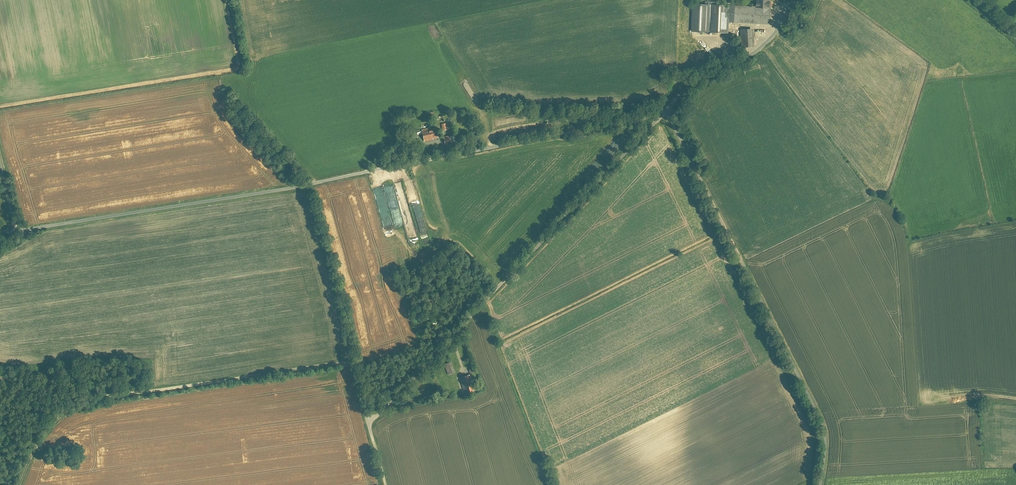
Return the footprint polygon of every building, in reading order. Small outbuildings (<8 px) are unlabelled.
[(757,6),(731,6),(731,3),(693,3),(693,33),(731,33),(731,24),(771,24),(771,7),(770,7),(770,0),(757,0),(757,6)] [(741,29),(742,48),(757,47),(756,29),(741,29)] [(422,129),(424,140),(441,137),(438,126),(422,129)] [(452,362),(445,365),(449,375),(456,373),(452,362)] [(473,376),(461,379),(465,392),(476,389),(473,376)]
